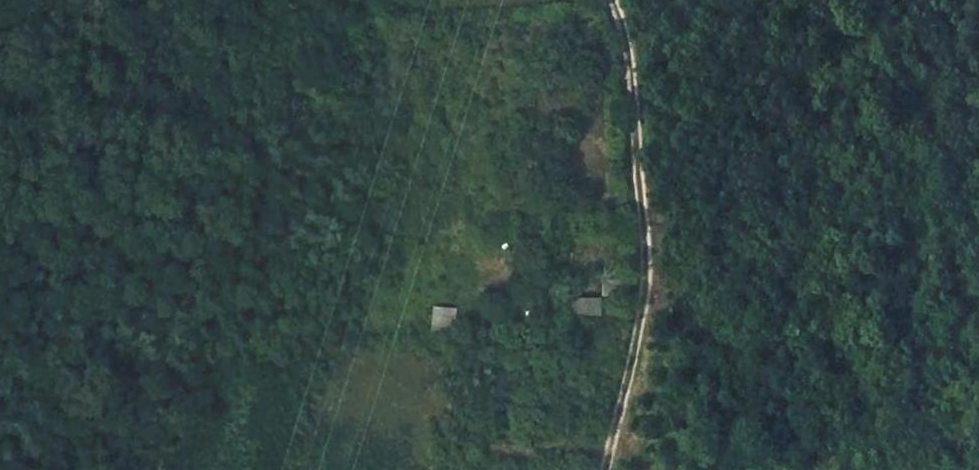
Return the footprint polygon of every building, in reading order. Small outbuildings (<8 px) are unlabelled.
[(454,331),(458,310),(434,306),(431,327),(454,331)]
